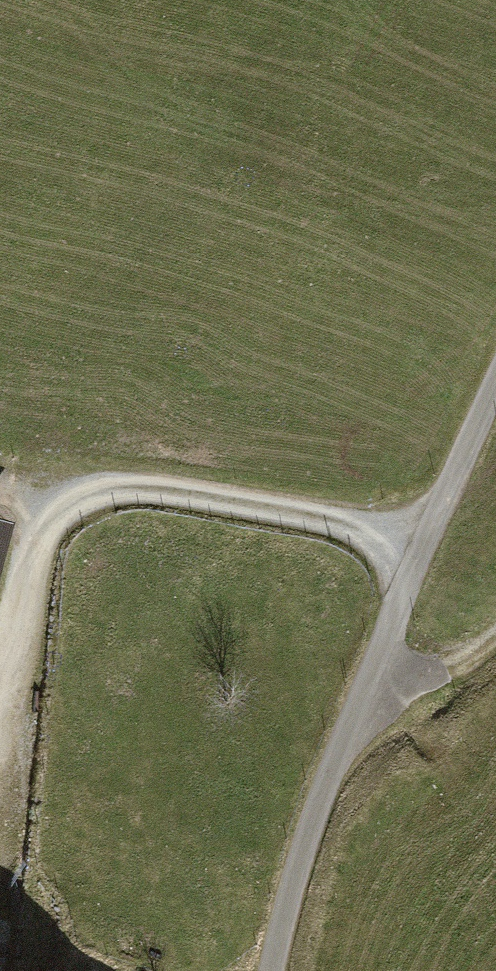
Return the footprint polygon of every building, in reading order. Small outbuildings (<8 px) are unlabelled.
[(0,526),(0,601),(19,531),(0,526)]
